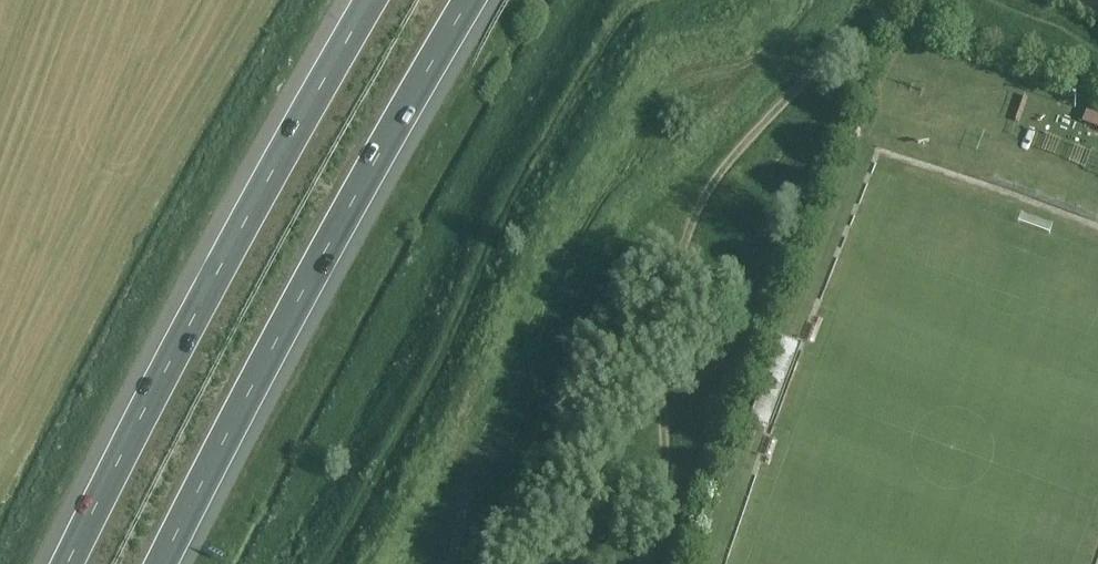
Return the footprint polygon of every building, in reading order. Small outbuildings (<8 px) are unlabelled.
[(774,424),(804,343),(784,336),(754,417),(774,424)]
